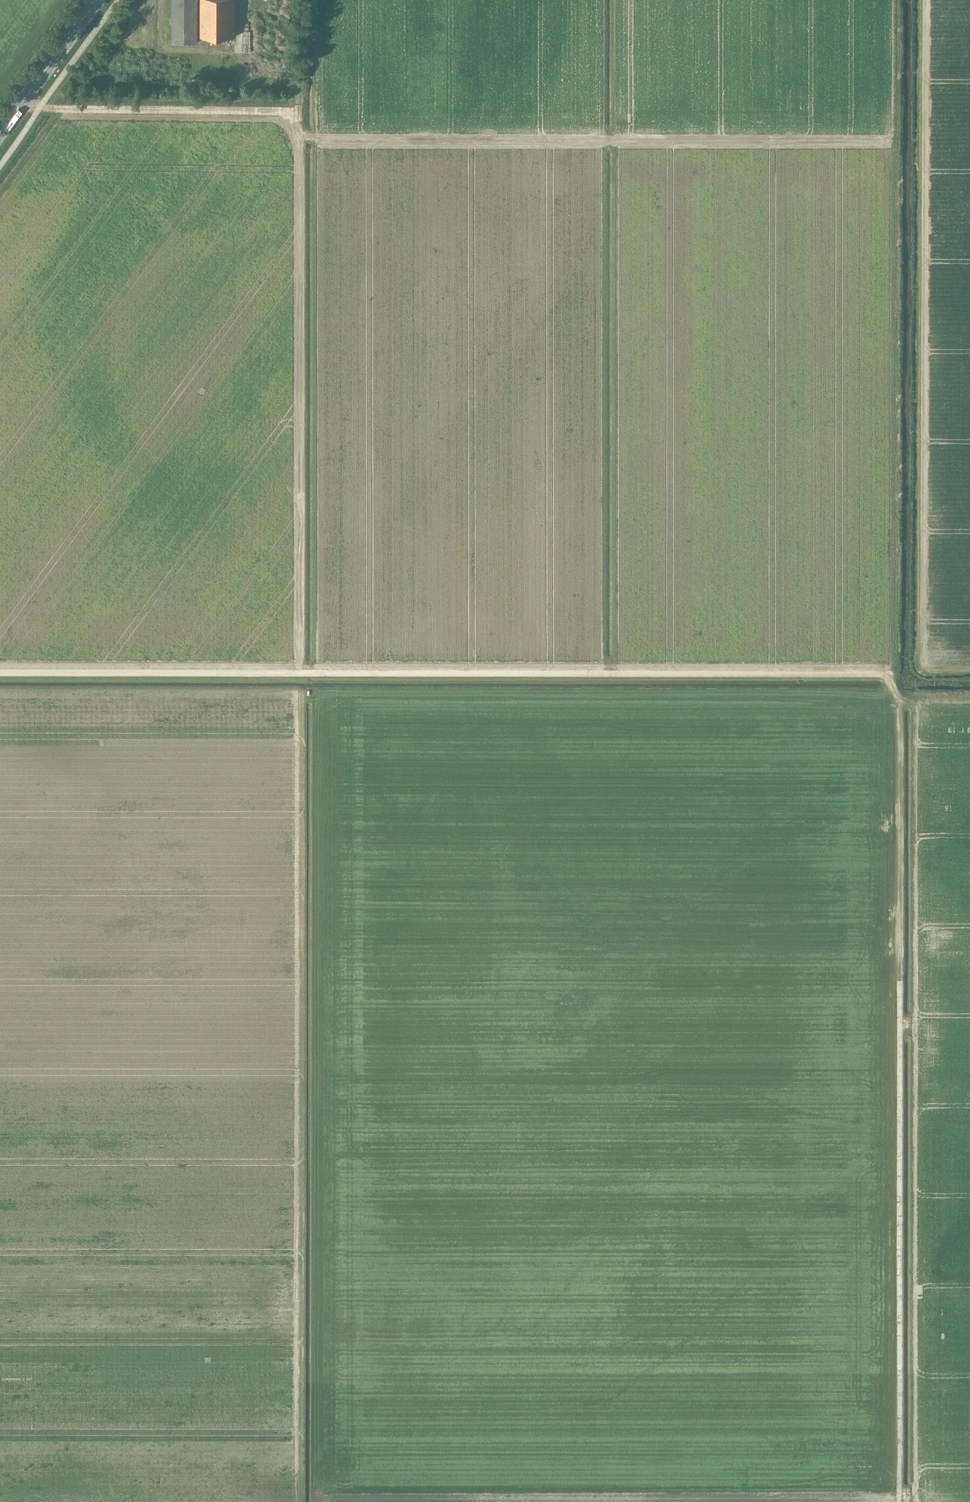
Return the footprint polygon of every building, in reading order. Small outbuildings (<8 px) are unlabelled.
[(197,0),(173,0),(173,42),(197,42),(197,0)] [(235,0),(200,0),(200,36),(234,36),(235,0)]
